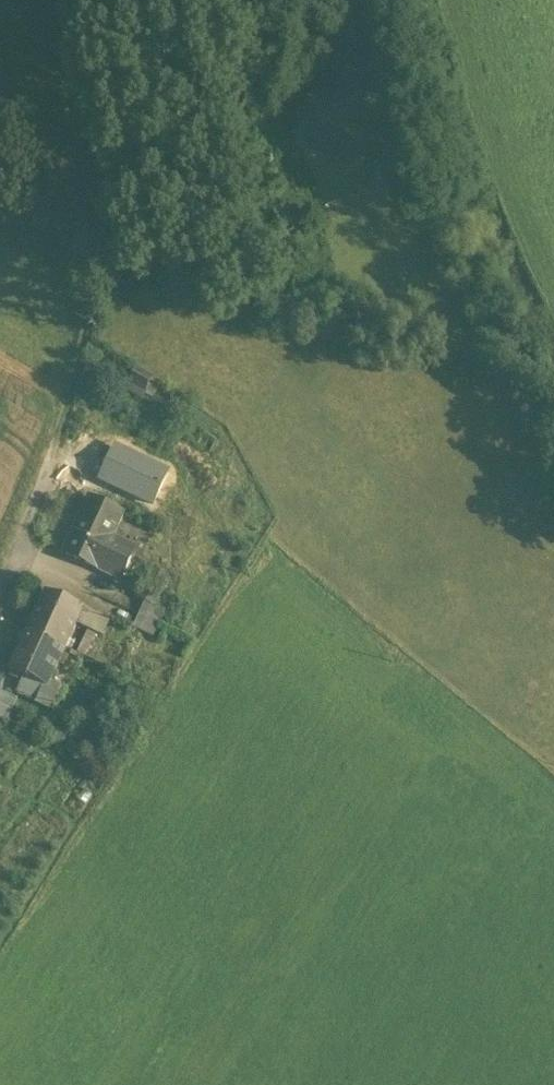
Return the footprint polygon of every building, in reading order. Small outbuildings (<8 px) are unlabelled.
[(160,384),(138,370),(125,388),(140,397),(144,392),(151,397),(160,384)] [(126,515),(90,497),(63,552),(99,569),(110,546),(126,515)] [(119,550),(131,556),(136,547),(125,541),(119,550)] [(119,550),(110,546),(99,569),(121,579),(131,556),(119,550)] [(46,591),(27,630),(65,648),(82,611),(83,608),(46,591)] [(165,610),(146,602),(140,615),(160,624),(165,610)] [(100,620),(82,611),(65,648),(84,656),(100,620)] [(154,637),(160,624),(140,615),(134,630),(154,637)] [(65,648),(27,630),(10,669),(28,677),(48,687),(65,648)] [(39,704),(48,687),(28,677),(19,695),(39,704)] [(0,691),(0,718),(7,721),(17,700),(0,691)]
